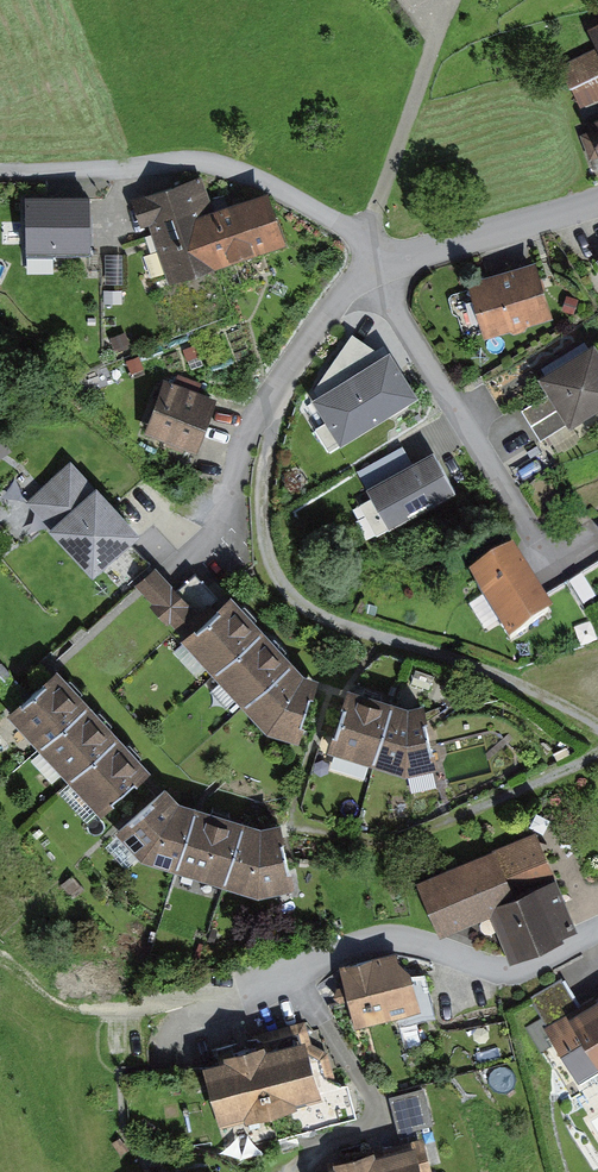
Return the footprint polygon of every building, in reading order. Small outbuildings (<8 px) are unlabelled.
[(589,26),(597,45),(597,22),(589,26)] [(152,198),(182,284),(242,263),(300,243),(282,192),(224,212),(211,177),(152,198)] [(103,190),(37,191),(38,249),(105,248),(103,190)] [(556,325),(538,261),(471,280),(488,343),(556,325)] [(353,335),(315,397),(385,355),(353,335)] [(546,376),(579,430),(597,419),(597,345),(546,376)] [(385,355),(315,397),(346,449),(423,403),(392,351),(385,355)] [(225,399),(173,381),(154,435),(206,453),(225,399)] [(568,425),(549,394),(523,409),(542,440),(568,425)] [(469,491),(442,442),(368,483),(395,532),(469,491)] [(145,533),(78,463),(32,507),(99,577),(145,533)] [(556,614),(517,550),(470,579),(508,642),(556,614)] [(157,564),(136,583),(184,634),(204,615),(157,564)] [(224,675),(274,629),(242,594),(192,640),(224,675)] [(255,708),(305,662),(274,629),(224,675),(255,708)] [(277,733),(308,742),(329,678),(316,674),(305,662),(255,708),(277,733)] [(98,704),(67,669),(18,714),(49,748),(98,704)] [(410,704),(362,687),(340,749),(388,766),(410,704)] [(127,736),(98,704),(49,748),(78,780),(127,736)] [(445,706),(421,708),(410,704),(388,766),(415,775),(450,772),(445,706)] [(159,771),(127,736),(78,780),(109,815),(159,771)] [(207,807),(188,801),(176,786),(125,830),(149,859),(186,871),(207,807)] [(255,822),(207,807),(186,871),(234,886),(255,822)] [(234,886),(268,897),(306,890),(293,824),(273,828),(255,822),(234,886)] [(455,942),(506,920),(525,962),(593,933),(574,891),(549,832),(481,862),(430,884),(455,942)] [(431,1011),(411,951),(345,974),(366,1034),(431,1011)] [(564,1032),(597,1085),(597,1010),(564,1032)] [(339,1103),(322,1038),(218,1065),(235,1130),(339,1103)] [(401,1131),(435,1125),(428,1083),(393,1089),(401,1131)] [(435,1154),(359,1171),(439,1171),(435,1154)]
